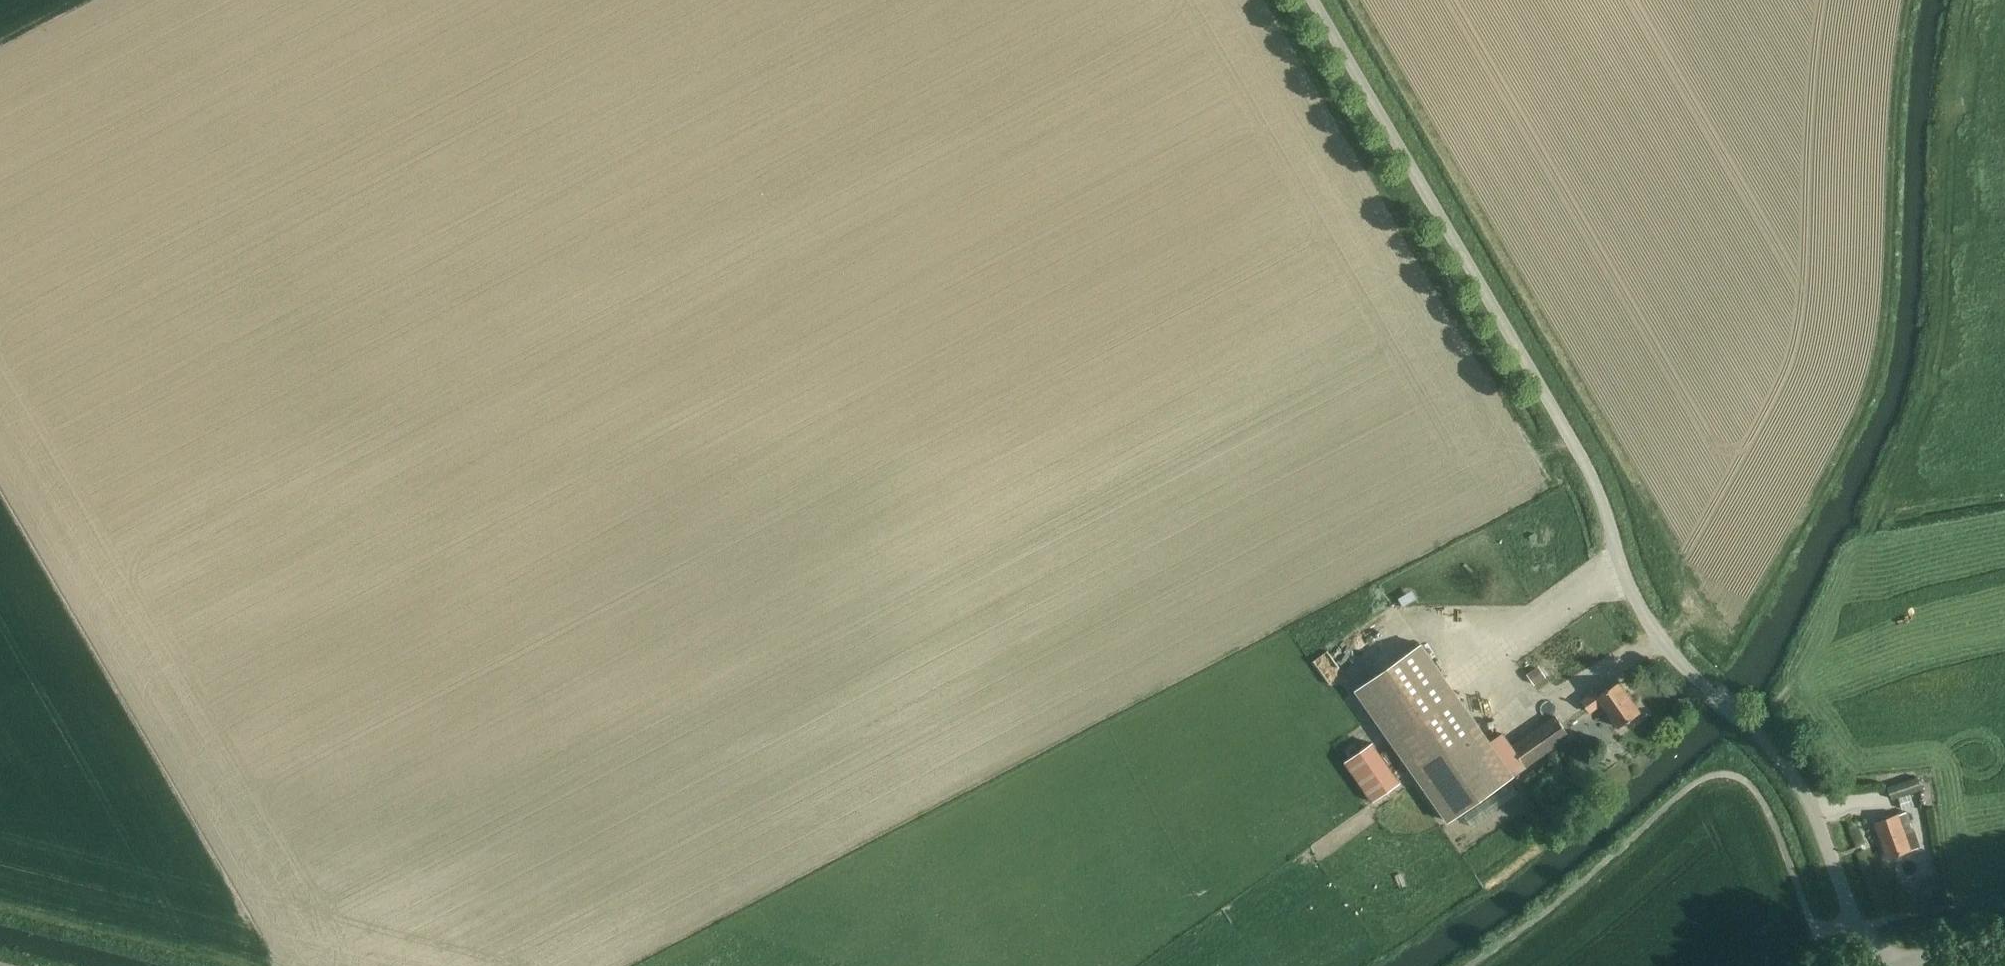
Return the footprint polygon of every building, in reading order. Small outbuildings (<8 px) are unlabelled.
[(1422,643),(1355,690),(1448,823),(1516,776),(1422,643)] [(1640,712),(1618,680),(1598,693),(1594,688),(1580,697),(1588,710),(1602,701),(1619,726),(1640,712)] [(1556,716),(1512,747),(1527,768),(1571,737),(1556,716)] [(1399,783),(1372,744),(1346,762),(1373,801),(1399,783)] [(1916,776),(1887,786),(1891,798),(1920,788),(1916,776)] [(1906,811),(1876,822),(1888,856),(1919,845),(1906,811)] [(1926,877),(1896,880),(1899,907),(1921,905),(1929,904),(1926,877)]
